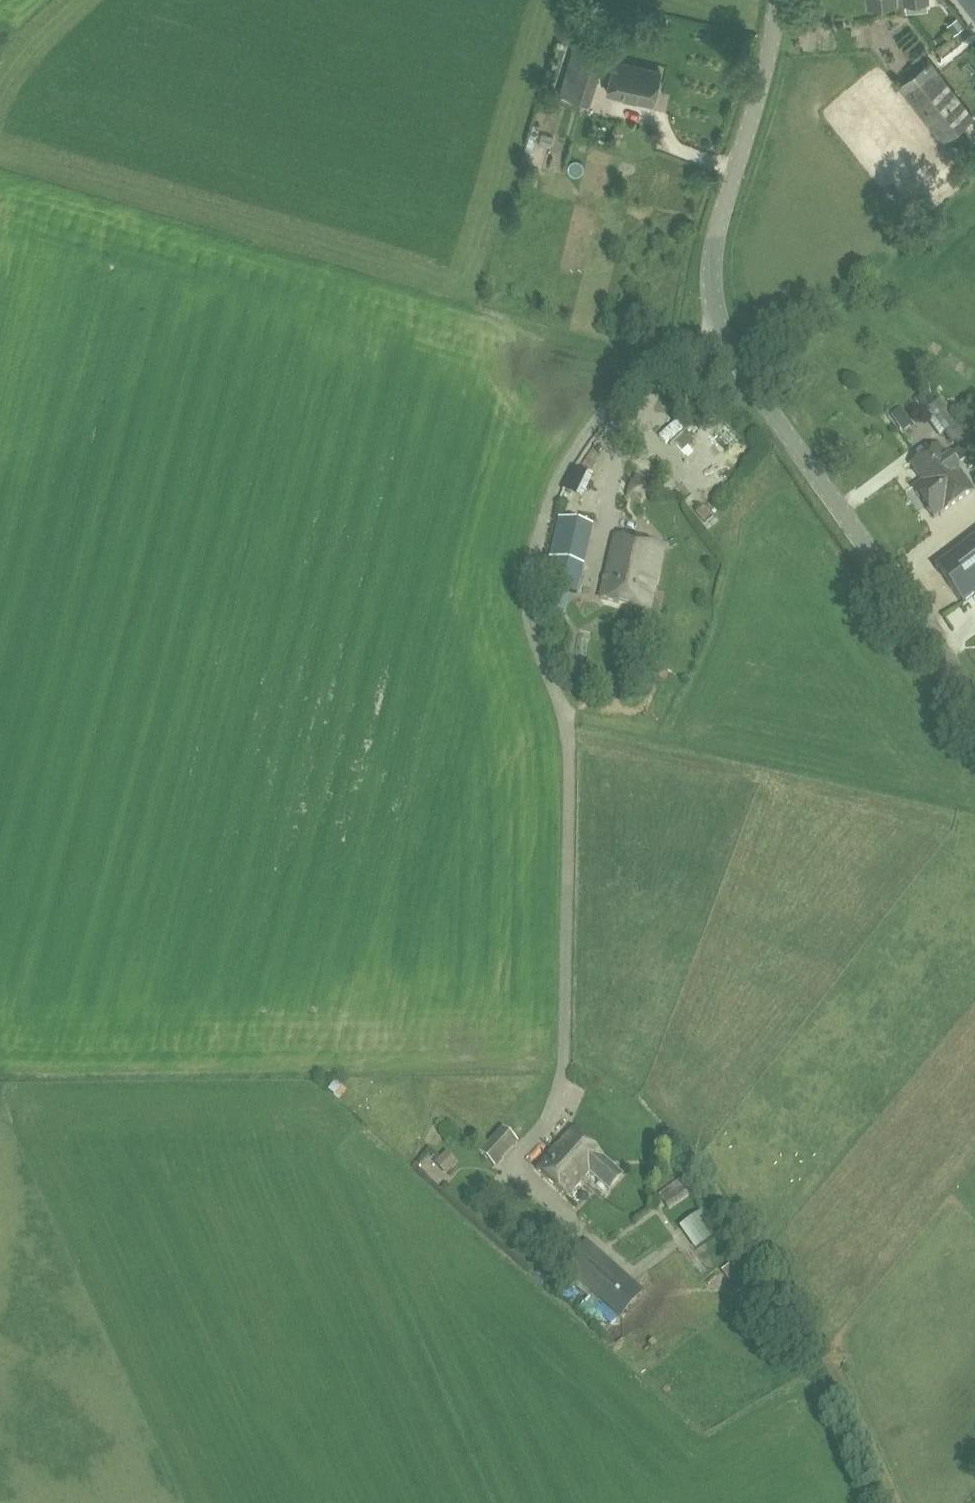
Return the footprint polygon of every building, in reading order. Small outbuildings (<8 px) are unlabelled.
[(974,21),(974,0),(959,0),(974,21)] [(574,47),(559,93),(588,102),(603,56),(574,47)] [(899,85),(943,141),(974,116),(974,113),(932,58),(899,85)] [(614,60),(606,92),(653,102),(660,70),(614,60)] [(922,482),(934,473),(939,481),(946,476),(943,472),(955,465),(962,460),(964,459),(970,467),(974,464),(974,437),(963,420),(962,421),(945,397),(938,402),(931,407),(922,394),(916,398),(925,411),(924,412),(942,437),(947,433),(954,443),(955,442),(959,448),(956,451),(949,456),(946,458),(937,445),(909,464),(922,482)] [(903,433),(915,424),(903,407),(891,416),(903,433)] [(747,426),(735,432),(742,448),(754,442),(747,426)] [(934,473),(922,482),(912,488),(933,518),(972,489),(955,465),(943,472),(946,476),(939,481),(934,473)] [(638,502),(643,484),(625,479),(620,497),(638,502)] [(587,527),(590,513),(567,507),(563,521),(560,520),(544,585),(575,592),(591,528),(587,527)] [(615,536),(600,598),(648,609),(657,611),(659,604),(650,601),(662,547),(615,536)] [(962,603),(974,594),(974,538),(935,568),(962,603)] [(495,1166),(517,1141),(502,1128),(480,1152),(495,1166)] [(554,1151),(584,1178),(590,1172),(609,1189),(622,1175),(573,1130),(554,1151)] [(446,1174),(458,1162),(447,1150),(435,1162),(446,1174)] [(584,1178),(554,1151),(537,1169),(567,1197),(584,1178)] [(669,1209),(694,1192),(683,1176),(658,1193),(669,1209)] [(732,1253),(709,1206),(687,1217),(710,1264),(732,1253)] [(619,1319),(644,1291),(587,1239),(561,1266),(619,1319)]
